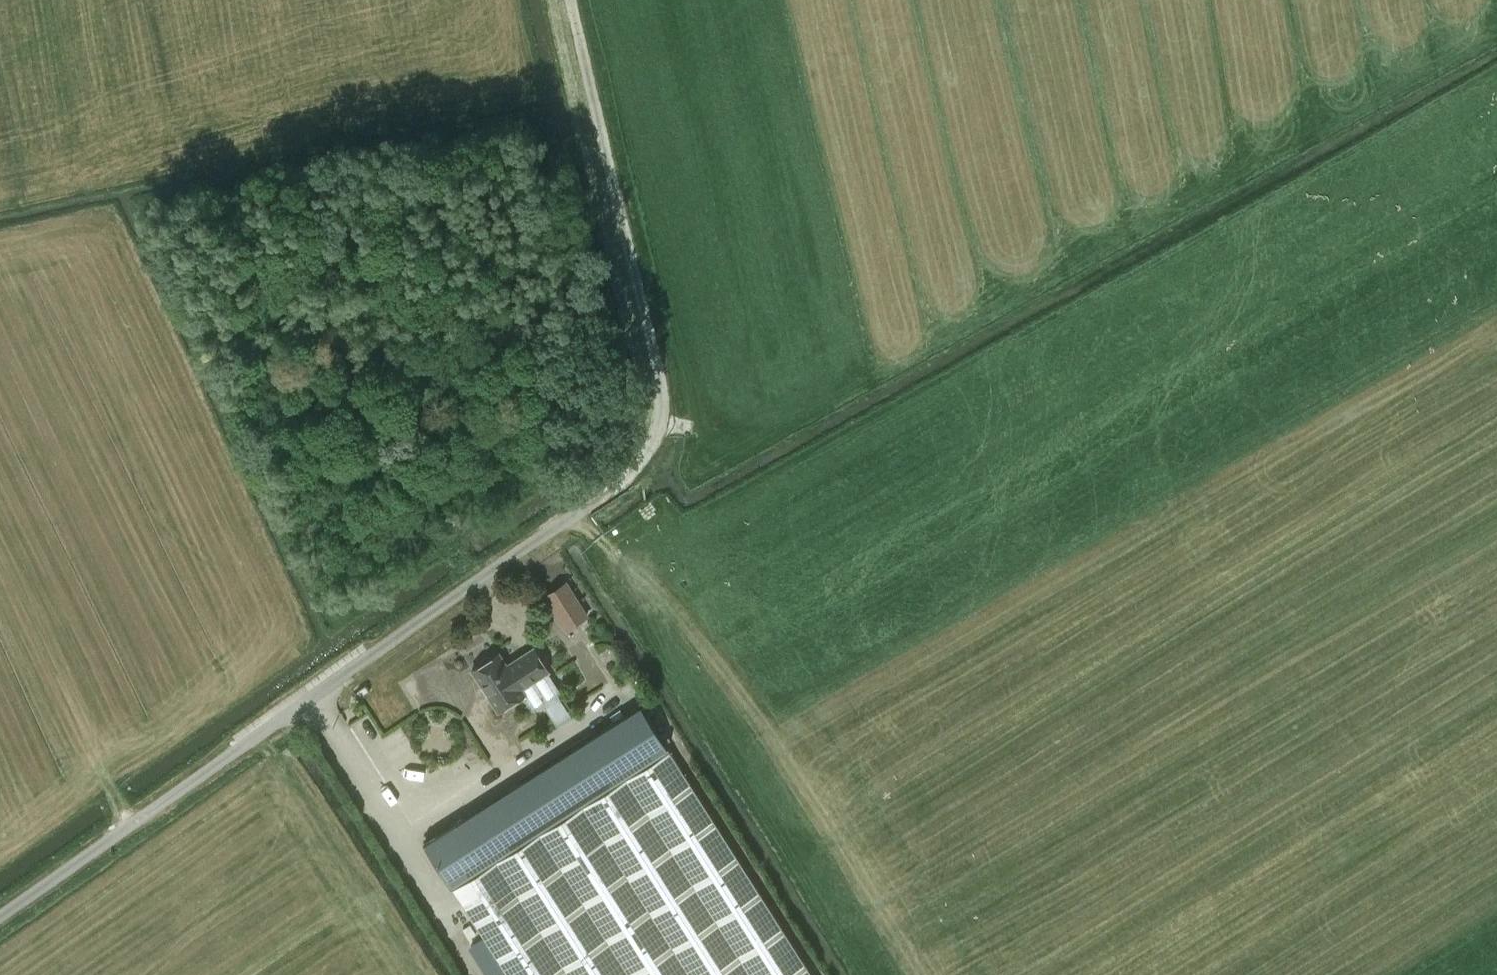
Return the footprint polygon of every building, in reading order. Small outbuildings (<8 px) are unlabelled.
[(562,580),(542,594),(564,627),(584,613),(562,580)] [(497,710),(521,695),(533,714),(544,707),(559,729),(574,719),(559,697),(562,695),(546,670),(548,669),(532,645),(505,663),(498,651),(471,668),(497,710)] [(637,699),(420,837),(508,974),(812,974),(637,699)]
